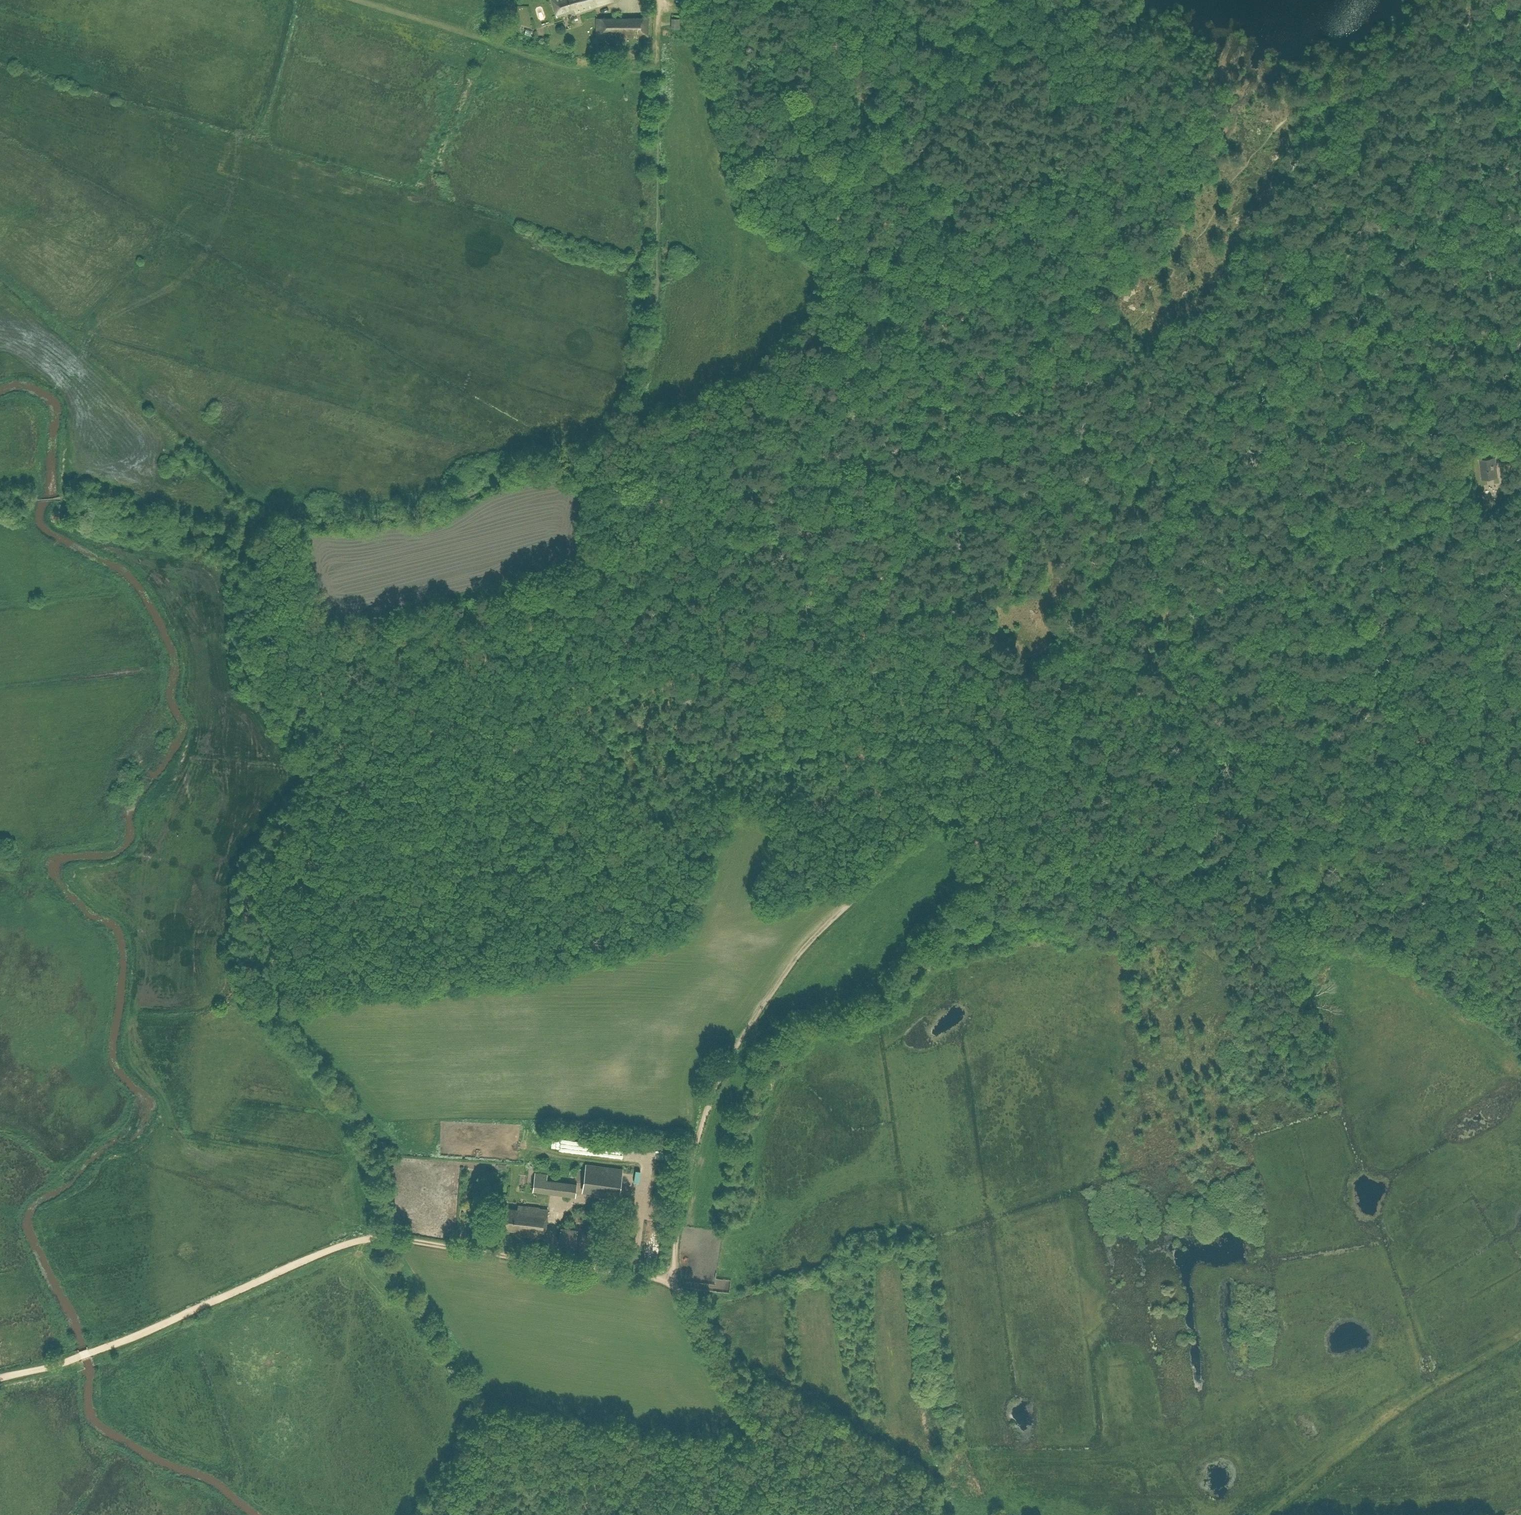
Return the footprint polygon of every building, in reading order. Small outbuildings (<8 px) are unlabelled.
[(612,1),(611,0),(552,0),(557,17),(575,11),(575,13),(612,1)] [(681,8),(673,11),(675,16),(683,13),(681,8)] [(596,37),(612,37),(612,34),(626,34),(626,38),(647,38),(647,18),(596,18),(596,37)] [(671,28),(680,28),(680,18),(671,18),(671,28)] [(1479,458),(1481,479),(1498,477),(1495,456),(1479,458)] [(586,1163),(582,1192),(619,1197),(623,1168),(586,1163)] [(534,1172),(532,1191),(576,1198),(578,1184),(548,1180),(548,1174),(534,1172)] [(646,1203),(650,1199),(641,1189),(636,1193),(646,1203)] [(516,1234),(544,1238),(548,1211),(518,1206),(517,1209),(500,1207),(497,1227),(517,1230),(516,1234)] [(574,1248),(577,1229),(569,1228),(570,1226),(563,1225),(562,1227),(559,1227),(557,1245),(574,1248)]
